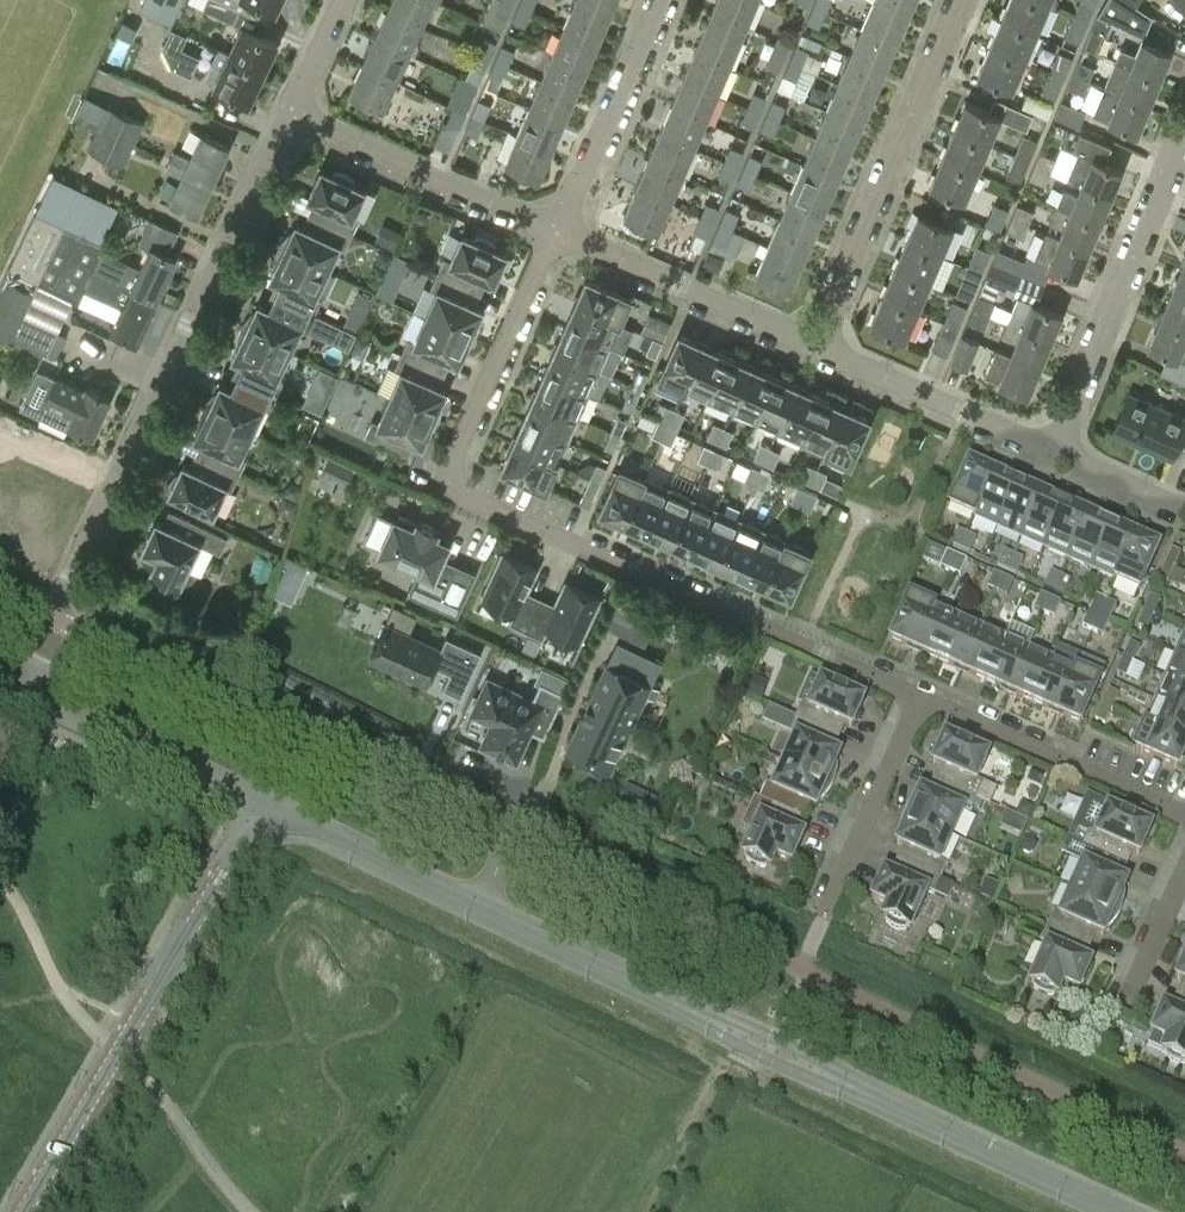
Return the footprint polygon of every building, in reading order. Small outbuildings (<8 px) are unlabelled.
[(182,0),(142,0),(139,5),(172,21),(182,0)] [(239,10),(218,0),(207,0),(202,9),(233,23),(239,10)] [(239,10),(267,23),(270,15),(266,13),(269,8),(275,11),(280,0),(218,0),(239,10)] [(387,10),(421,26),(433,0),(391,0),(387,10)] [(507,0),(489,0),(480,21),(501,30),(513,3),(507,0)] [(518,5),(531,10),(536,0),(520,0),(518,5)] [(613,7),(596,0),(575,0),(566,20),(601,35),(613,7)] [(710,16),(744,31),(756,2),(750,0),(717,0),(710,16)] [(825,13),(831,0),(815,0),(812,7),(825,13)] [(907,14),(874,0),(872,0),(861,26),(895,41),(907,14)] [(913,0),(874,0),(907,14),(913,0)] [(1036,0),(1008,0),(1001,17),(1036,33),(1048,5),(1036,0)] [(1096,2),(1097,0),(1079,0),(1073,16),(1087,22),(1096,2)] [(1097,15),(1083,46),(1096,52),(1104,33),(1108,35),(1113,22),(1120,24),(1132,3),(1127,0),(1105,0),(1097,15)] [(518,5),(512,20),(524,26),(531,10),(518,5)] [(812,7),(806,21),(819,28),(825,13),(812,7)] [(387,10),(374,37),(408,53),(413,54),(418,43),(414,41),(421,26),(387,10)] [(744,31),(710,16),(698,44),(732,59),(744,31)] [(1078,43),(1087,22),(1073,16),(1064,37),(1078,43)] [(1001,17),(988,45),(1024,61),(1036,33),(1001,17)] [(138,27),(122,19),(115,31),(132,40),(138,27)] [(589,63),(601,35),(566,20),(554,49),(589,63)] [(228,55),(263,72),(277,43),(242,26),(228,55)] [(884,69),(895,41),(861,26),(849,54),(884,69)] [(172,66),(181,47),(187,34),(171,27),(162,48),(170,65),(172,66)] [(833,46),(801,32),(797,40),(829,54),(833,46)] [(778,34),(771,51),(784,56),(791,40),(778,34)] [(483,36),(476,51),(489,57),(496,42),(483,36)] [(374,37),(362,63),(396,79),(408,53),(374,37)] [(1120,47),(1114,61),(1158,79),(1169,53),(1139,40),(1134,52),(1120,47)] [(514,50),(501,44),(495,59),(508,65),(514,50)] [(698,44),(686,72),(720,87),(732,59),(698,44)] [(795,45),(789,61),(802,67),(807,55),(809,51),(795,45)] [(1012,89),(1024,61),(988,45),(976,74),(1012,89)] [(248,102),(263,72),(228,55),(217,49),(210,64),(221,69),(213,85),(248,102)] [(577,92),(589,63),(554,49),(542,77),(577,92)] [(489,57),(476,51),(470,66),(483,71),(489,57)] [(777,73),(784,56),(771,51),(764,67),(777,73)] [(1058,51),(1049,72),(1064,78),(1072,57),(1058,51)] [(872,96),(884,69),(849,54),(837,81),(872,96)] [(495,59),(488,74),(502,79),(508,65),(495,59)] [(1077,59),(1071,74),(1088,81),(1094,66),(1077,59)] [(789,61),(776,88),(789,94),(795,80),(796,80),(802,67),(789,61)] [(1114,61),(1103,87),(1147,106),(1158,79),(1114,61)] [(383,107),(396,79),(362,63),(349,91),(383,107)] [(720,87),(686,72),(674,100),(708,115),(720,87)] [(1064,78),(1049,72),(1040,92),(1055,98),(1064,78)] [(1083,93),(1088,81),(1071,74),(1066,86),(1083,93)] [(565,120),(577,92),(542,77),(530,105),(565,120)] [(860,123),(872,96),(837,81),(826,108),(860,123)] [(1147,106),(1103,87),(1092,114),(1135,132),(1147,106)] [(753,91),(747,105),(761,110),(767,97),(753,91)] [(466,112),(472,98),(459,92),(453,106),(466,112)] [(1027,92),(1021,106),(1048,118),(1054,104),(1027,92)] [(478,99),(471,115),(484,120),(491,104),(478,99)] [(772,99),(766,114),(779,120),(785,105),(772,99)] [(674,100),(662,128),(695,143),(708,115),(674,100)] [(966,100),(953,129),(988,144),(1001,115),(966,100)] [(1085,110),(1061,100),(1054,116),(1078,127),(1085,110)] [(107,104),(96,126),(103,129),(134,143),(144,121),(107,104)] [(553,148),(565,120),(530,105),(518,133),(553,148)] [(753,127),(761,110),(747,105),(740,121),(753,127)] [(433,144),(448,151),(449,152),(466,112),(453,106),(446,122),(443,120),(433,144)] [(848,150),(860,123),(826,108),(814,135),(848,150)] [(766,114),(759,129),(772,135),(779,120),(766,114)] [(471,115),(464,131),(477,136),(484,120),(471,115)] [(134,143),(103,129),(96,126),(87,148),(124,165),(134,143)] [(695,143),(662,128),(650,156),(683,171),(695,143)] [(953,129),(941,157),(976,172),(988,144),(953,129)] [(541,177),(553,148),(518,133),(506,162),(541,177)] [(174,152),(170,160),(211,180),(227,146),(203,134),(191,160),(174,152)] [(1023,134),(1014,154),(1028,160),(1037,140),(1023,134)] [(1121,168),(1105,161),(1111,146),(1083,134),(1065,178),(1080,184),(1109,197),(1121,168)] [(837,177),(848,150),(814,135),(802,163),(837,177)] [(730,145),(724,160),(737,166),(743,151),(730,145)] [(1039,151),(1033,164),(1050,171),(1056,158),(1039,151)] [(762,159),(749,153),(742,168),(756,175),(762,159)] [(1020,181),(1028,160),(1014,154),(1006,175),(1020,181)] [(650,156),(638,184),(671,199),(683,171),(650,156)] [(964,200),(976,172),(941,157),(929,185),(964,200)] [(196,213),(211,180),(170,160),(166,168),(183,176),(171,201),(196,213)] [(730,181),(737,166),(724,160),(717,175),(730,181)] [(825,205),(837,177),(802,163),(790,190),(825,205)] [(1033,164),(1028,178),(1045,184),(1050,171),(1033,164)] [(337,171),(335,171),(333,174),(321,168),(308,196),(320,202),(313,215),(351,233),(358,218),(352,215),(364,189),(352,183),(354,180),(352,178),(348,175),(345,173),(341,172),(337,171)] [(756,175),(742,168),(736,183),(749,189),(756,175)] [(659,228),(671,199),(638,184),(625,213),(659,228)] [(1098,223),(1109,197),(1080,184),(1076,193),(1062,187),(1055,205),(1098,223)] [(104,202),(99,213),(46,187),(22,238),(92,271),(92,269),(99,254),(120,209),(104,202)] [(813,232),(825,205),(790,190),(779,217),(813,232)] [(706,202),(699,216),(712,223),(719,208),(706,202)] [(1008,209),(994,203),(985,224),(999,231),(1008,209)] [(1017,203),(1011,217),(1028,224),(1033,210),(1017,203)] [(1087,250),(1098,223),(1055,205),(1048,222),(1062,228),(1058,237),(1087,250)] [(725,208),(719,224),(732,229),(739,213),(725,208)] [(918,210),(905,239),(940,254),(953,226),(918,210)] [(279,245),(278,247),(326,270),(338,244),(344,247),(351,233),(313,215),(307,228),(295,223),(291,232),(290,231),(286,235),(283,238),(281,242),(279,245)] [(706,238),(712,223),(699,216),(692,232),(706,238)] [(802,259),(813,232),(779,217),(767,244),(802,259)] [(1011,217),(1005,230),(1022,237),(1028,224),(1011,217)] [(175,257),(168,254),(178,231),(150,218),(138,243),(149,248),(138,271),(99,254),(92,269),(104,275),(131,287),(130,289),(155,301),(175,257)] [(374,239),(392,247),(399,230),(382,223),(374,239)] [(732,229),(719,224),(711,242),(737,253),(746,235),(732,229)] [(1045,231),(1034,258),(1043,261),(1047,263),(1047,264),(1076,276),(1087,250),(1058,237),(1045,231)] [(444,257),(437,272),(476,289),(482,276),(493,281),(506,253),(494,248),(495,244),(494,243),(492,241),(487,239),(485,238),(482,237),(479,236),(476,236),(474,239),(462,233),(450,260),(444,257)] [(23,314),(38,281),(78,300),(84,289),(92,271),(22,238),(0,284),(0,304),(23,314)] [(940,254),(905,239),(893,267),(928,282),(940,254)] [(789,287),(802,259),(767,244),(755,272),(789,287)] [(976,244),(967,265),(982,272),(991,251),(976,244)] [(314,295),(326,270),(278,247),(276,250),(275,253),(275,257),(274,260),(274,263),(273,266),(275,267),(270,276),(282,282),(276,295),(314,313),(321,298),(314,295)] [(998,248),(992,262),(1020,274),(1027,277),(1033,263),(1023,259),(998,248)] [(380,250),(375,261),(386,266),(391,255),(380,250)] [(717,272),(724,257),(709,250),(702,266),(717,272)] [(393,301),(411,261),(395,254),(376,294),(393,301)] [(1015,288),(1020,274),(992,262),(986,276),(1015,288)] [(973,292),(982,272),(967,265),(958,286),(973,292)] [(1181,265),(1170,292),(1184,298),(1184,267),(1181,265)] [(893,267),(881,294),(916,310),(928,282),(893,267)] [(136,342),(155,301),(130,289),(131,287),(104,275),(92,269),(92,271),(84,289),(122,307),(111,331),(136,342)] [(437,290),(426,315),(474,337),(476,334),(477,329),(478,326),(478,323),(478,318),(477,317),(481,308),(470,303),(476,289),(437,272),(430,287),(437,290)] [(575,303),(619,322),(629,297),(586,278),(575,303)] [(1170,292),(1159,318),(1184,329),(1184,298),(1170,292)] [(904,338),(916,310),(881,294),(868,323),(904,338)] [(241,325),(240,327),(288,350),(300,325),(307,328),(314,313),(276,295),(269,308),(258,303),(253,312),(252,312),(250,313),(247,316),(243,322),(241,325)] [(973,308),(989,315),(1006,322),(1020,328),(1049,340),(1061,314),(1017,296),(1012,309),(978,295),(973,308)] [(953,300),(942,325),(957,331),(967,307),(953,300)] [(634,329),(619,322),(575,303),(564,326),(608,345),(624,353),(634,329)] [(23,314),(0,304),(0,331),(46,353),(56,330),(23,314)] [(984,328),(989,315),(973,308),(967,321),(984,328)] [(361,316),(349,311),(343,324),(355,329),(361,316)] [(356,333),(314,314),(306,330),(348,350),(356,333)] [(473,339),(474,337),(426,315),(414,341),(408,338),(401,353),(439,370),(445,357),(457,362),(461,353),(463,353),(466,350),(468,348),(471,343),(473,339)] [(654,316),(647,334),(652,336),(663,340),(670,323),(654,316)] [(1178,357),(1184,360),(1184,329),(1159,318),(1148,345),(1178,357)] [(1049,340),(1020,328),(1006,322),(1001,335),(1015,341),(1009,355),(1038,367),(1049,340)] [(946,356),(957,331),(942,325),(932,349),(946,356)] [(554,350),(598,369),(608,345),(564,326),(554,350)] [(277,375),(288,350),(240,327),(239,330),(238,333),(237,337),(236,340),(236,346),(236,347),(237,347),(233,357),(244,362),(238,375),(276,393),(283,378),(277,375)] [(659,377),(684,388),(703,344),(679,333),(659,377)] [(976,340),(961,334),(950,361),(965,368),(976,340)] [(656,357),(662,342),(663,340),(652,336),(646,352),(656,357)] [(370,342),(358,337),(350,354),(361,359),(362,359),(370,342)] [(727,355),(703,344),(684,388),(707,398),(727,355)] [(1027,394),(1038,367),(1009,355),(995,348),(984,376),(1027,394)] [(543,373),(587,392),(598,369),(554,350),(543,373)] [(401,371),(390,396),(439,418),(440,415),(441,410),(442,407),(442,404),(442,399),(441,398),(445,389),(433,384),(439,370),(401,353),(394,368),(401,371)] [(750,365),(727,355),(707,398),(731,409),(750,365)] [(774,376),(750,365),(731,409),(754,419),(774,376)] [(339,376),(320,367),(303,404),(321,413),(339,376)] [(631,384),(642,389),(649,372),(638,367),(631,384)] [(533,397),(577,416),(587,392),(543,373),(533,397)] [(203,405),(202,408),(251,430),(263,405),(269,408),(276,393),(238,375),(232,389),(220,383),(216,393),(214,392),(211,395),(208,399),(206,402),(203,405)] [(797,386),(774,376),(754,419),(778,430),(797,386)] [(38,421),(65,433),(68,426),(91,436),(109,398),(85,386),(82,391),(56,379),(45,401),(47,402),(38,421)] [(635,403),(642,389),(631,384),(625,399),(635,403)] [(821,397),(797,386),(778,430),(801,440),(821,397)] [(1128,392),(1110,432),(1171,459),(1184,427),(1184,417),(1128,392)] [(437,420),(439,418),(390,396),(378,422),(372,419),(365,435),(403,452),(409,438),(421,443),(425,433),(427,434),(430,431),(432,429),(435,424),(437,420)] [(523,420),(566,439),(577,416),(533,397),(523,420)] [(844,407),(821,397),(801,440),(825,451),(844,407)] [(658,419),(668,424),(675,408),(665,404),(658,419)] [(869,418),(844,407),(825,451),(849,462),(869,418)] [(206,442),(200,456),(238,473),(245,459),(239,456),(251,430),(202,408),(201,411),(200,414),(199,417),(199,420),(198,423),(198,426),(198,427),(199,428),(195,437),(206,442)] [(675,408),(668,424),(678,428),(685,413),(675,408)] [(617,415),(610,431),(621,436),(628,420),(617,415)] [(661,439),(668,424),(658,419),(651,435),(661,439)] [(512,444),(556,463),(566,439),(523,420),(512,444)] [(716,442),(723,425),(714,421),(706,437),(716,442)] [(671,444),(678,428),(668,424),(661,439),(671,444)] [(734,430),(723,425),(716,442),(726,446),(734,430)] [(621,436),(610,431),(603,446),(614,451),(621,436)] [(763,462),(770,446),(761,442),(754,458),(763,462)] [(707,463),(713,447),(704,443),(697,459),(707,463)] [(512,444),(501,468),(545,487),(556,463),(512,444)] [(780,450),(770,446),(763,462),(773,466),(780,450)] [(724,452),(713,447),(707,463),(717,468),(724,452)] [(238,473),(200,456),(194,469),(182,464),(169,491),(213,511),(225,485),(231,488),(238,473)] [(323,470),(346,481),(352,468),(329,458),(323,470)] [(607,467),(596,462),(589,478),(600,483),(607,467)] [(810,483),(817,467),(808,463),(801,479),(810,483)] [(949,506),(974,517),(993,474),(969,463),(949,506)] [(754,484),(761,468),(751,464),(744,480),(754,484)] [(600,510),(624,521),(644,478),(619,467),(600,510)] [(827,471),(817,467),(810,483),(820,487),(827,471)] [(770,472),(761,468),(754,484),(763,488),(770,472)] [(1017,484),(993,474),(974,517),(997,527),(1017,484)] [(593,498),(600,483),(589,478),(583,493),(593,498)] [(644,478),(624,521),(648,532),(667,488),(644,478)] [(287,486),(283,495),(295,501),(301,488),(293,484),(287,486)] [(1040,494),(1017,484),(997,527),(1021,538),(1040,494)] [(801,505),(808,489),(798,485),(791,501),(801,505)] [(667,488),(648,532),(671,542),(691,499),(667,488)] [(818,493),(808,489),(801,505),(811,509),(818,493)] [(1044,548),(1064,505),(1040,494),(1021,538),(1044,548)] [(290,518),(297,504),(283,497),(276,511),(290,518)] [(691,499),(671,542),(695,553),(714,509),(691,499)] [(1087,515),(1064,505),(1044,548),(1068,559),(1087,515)] [(848,512),(839,508),(835,516),(844,520),(848,512)] [(714,509),(695,553),(718,563),(738,520),(714,509)] [(174,512),(167,526),(156,520),(143,548),(158,555),(153,567),(181,580),(198,542),(220,552),(227,537),(174,512)] [(394,517),(379,550),(382,551),(380,555),(404,566),(405,562),(420,568),(414,581),(425,586),(421,596),(459,613),(476,575),(440,558),(448,541),(434,535),(437,528),(417,519),(416,522),(399,515),(398,519),(394,517)] [(1091,569),(1111,526),(1087,515),(1068,559),(1091,569)] [(738,520),(718,563),(742,574),(761,530),(738,520)] [(1134,536),(1111,526),(1091,569),(1115,580),(1134,536)] [(959,549),(967,533),(957,529),(949,545),(959,549)] [(761,530),(742,574),(765,584),(785,540),(761,530)] [(977,538),(967,533),(959,549),(969,554),(977,538)] [(1134,536),(1115,580),(1139,591),(1159,547),(1134,536)] [(785,540),(765,584),(790,595),(809,551),(785,540)] [(1171,548),(1164,564),(1174,569),(1181,553),(1171,548)] [(1006,570),(1014,554),(1004,550),(997,566),(1006,570)] [(950,572),(957,556),(947,551),(940,567),(950,572)] [(536,568),(529,565),(503,553),(483,598),(514,611),(509,622),(526,629),(541,596),(526,589),(536,568)] [(1024,559),(1014,554),(1006,570),(1017,575),(1024,559)] [(967,560),(957,556),(950,572),(960,576),(967,560)] [(275,595),(291,600),(303,563),(286,558),(275,595)] [(1168,584),(1174,569),(1164,564),(1157,579),(1168,584)] [(1054,591),(1061,575),(1051,571),(1044,587),(1054,591)] [(997,592),(1004,576),(994,572),(987,588),(997,592)] [(1071,580),(1061,575),(1054,591),(1064,596),(1071,580)] [(1014,581),(1004,576),(997,592),(1007,597),(1014,581)] [(556,603),(541,596),(526,629),(543,637),(548,626),(579,640),(598,597),(566,582),(556,603)] [(1044,613),(1051,597),(1041,593),(1034,609),(1044,613)] [(1089,611),(1099,616),(1106,600),(1096,595),(1089,611)] [(1150,595),(1143,611),(1154,616),(1161,600),(1150,595)] [(910,596),(909,598),(890,639),(915,650),(934,607),(910,596)] [(1061,602),(1051,597),(1044,613),(1054,618),(1061,602)] [(1106,600),(1099,616),(1109,620),(1116,604),(1106,600)] [(957,617),(934,607),(915,650),(938,661),(957,617)] [(641,610),(628,637),(645,644),(657,618),(641,610)] [(1092,631),(1099,616),(1089,611),(1082,627),(1092,631)] [(1147,631),(1154,616),(1143,611),(1137,626),(1147,631)] [(1103,636),(1109,620),(1099,616),(1092,631),(1103,636)] [(962,671),(981,628),(957,617),(938,661),(962,671)] [(440,648),(408,633),(386,623),(371,658),(427,683),(435,665),(449,672),(442,687),(461,696),(482,651),(446,635),(440,648)] [(985,682),(1009,692),(1028,649),(1034,635),(1011,624),(1005,638),(985,682)] [(1005,638),(981,628),(962,671),(985,682),(1005,638)] [(540,641),(527,635),(521,648),(534,654),(540,641)] [(1184,658),(1184,635),(1176,654),(1184,658)] [(1129,643),(1122,658),(1133,663),(1140,647),(1129,643)] [(1056,713),(1075,670),(1081,656),(1058,645),(1052,659),(1032,703),(1056,713)] [(1052,659),(1028,649),(1009,692),(1032,703),(1052,659)] [(1184,686),(1184,658),(1176,654),(1166,678),(1184,686)] [(1081,656),(1075,670),(1056,713),(1080,724),(1106,666),(1081,656)] [(1126,678),(1133,663),(1122,658),(1116,674),(1126,678)] [(651,684),(608,663),(567,751),(609,771),(651,684)] [(541,683),(561,693),(568,678),(542,666),(535,681),(540,684),(541,683)] [(1184,714),(1184,686),(1166,678),(1155,701),(1184,714)] [(754,679),(747,696),(762,701),(769,684),(754,679)] [(563,694),(541,683),(533,700),(488,680),(473,712),(494,721),(483,744),(515,759),(529,729),(543,735),(563,694)] [(802,704),(796,719),(834,736),(840,722),(852,728),(864,700),(852,694),(854,691),(851,689),(849,687),(846,686),(844,685),(842,684),(840,683),(836,682),(834,682),(833,686),(821,680),(809,707),(802,704)] [(1108,689),(1101,705),(1112,710),(1119,694),(1108,689)] [(1184,742),(1184,714),(1155,701),(1145,725),(1184,742)] [(1112,710),(1101,705),(1095,720),(1105,725),(1112,710)] [(795,737),(784,762),(833,784),(835,780),(836,774),(837,771),(837,768),(837,765),(836,764),(840,754),(828,749),(834,736),(796,719),(789,734),(795,737)] [(1134,749),(1178,768),(1184,752),(1184,742),(1145,725),(1134,749)] [(944,769),(938,782),(976,799),(983,784),(977,781),(988,755),(976,749),(978,746),(976,744),(973,742),(968,740),(966,739),(963,738),(958,737),(957,741),(945,735),(932,763),(944,769)] [(832,786),(833,784),(784,762),(773,788),(766,785),(760,800),(798,817),(804,803),(816,809),(820,799),(821,800),(823,798),(826,796),(828,793),(830,790),(832,786)] [(903,815),(952,837),(963,811),(970,814),(976,799),(938,782),(932,796),(920,790),(916,800),(915,799),(911,803),(908,806),(906,809),(904,813),(903,815)] [(659,802),(626,787),(617,806),(650,821),(659,802)] [(792,831),(798,817),(760,800),(754,797),(741,827),(753,833),(743,855),(747,857),(745,862),(746,862),(750,866),(755,868),(757,869),(760,869),(764,870),(766,866),(771,868),(776,857),(792,864),(804,836),(792,831)] [(1092,801),(1079,829),(1089,833),(1083,846),(1122,863),(1128,850),(1139,855),(1152,827),(1139,822),(1141,819),(1139,817),(1137,815),(1135,814),(1132,813),(1130,812),(1127,811),(1124,810),(1122,810),(1120,813),(1092,801)] [(1027,821),(1033,809),(1021,804),(1016,816),(1027,821)] [(908,849),(902,863),(940,880),(947,865),(941,862),(952,837),(903,815),(902,818),(901,821),(900,825),(899,828),(899,831),(899,834),(900,835),(896,844),(908,849)] [(1083,864),(1072,890),(1121,912),(1122,909),(1123,906),(1123,902),(1124,898),(1124,893),(1124,892),(1123,892),(1127,882),(1116,877),(1122,863),(1083,846),(1067,839),(1060,854),(1083,864)] [(1023,852),(1028,854),(1033,852),(1035,847),(1033,843),(1028,841),(1024,842),(1022,847),(1023,852)] [(910,930),(927,892),(948,901),(954,886),(940,880),(902,863),(896,877),(884,871),(872,899),(888,906),(883,917),(887,920),(886,924),(888,926),(891,928),(895,930),(899,932),(904,932),(906,928),(910,930)] [(995,902),(1001,887),(988,881),(981,896),(995,902)] [(1119,914),(1121,912),(1072,890),(1060,915),(1054,913),(1047,927),(1086,944),(1092,931),(1103,936),(1107,927),(1109,928),(1112,924),(1115,921),(1117,917),(1119,914)] [(973,914),(986,920),(992,906),(979,901),(973,914)] [(1080,958),(1086,944),(1047,927),(1040,942),(1047,945),(1030,983),(1035,985),(1033,989),(1037,993),(1042,996),(1046,997),(1052,998),(1054,993),(1058,995),(1063,984),(1079,991),(1091,963),(1080,958)] [(1183,949),(1182,952),(1180,957),(1180,960),(1179,963),(1179,968),(1180,969),(1176,978),(1184,982),(1184,950),(1183,949)] [(1182,997),(1176,1011),(1164,1005),(1152,1033),(1153,1034),(1148,1045),(1167,1054),(1165,1058),(1168,1061),(1170,1062),(1173,1064),(1177,1065),(1180,1066),(1183,1066),(1184,1063),(1184,999),(1182,997)]
